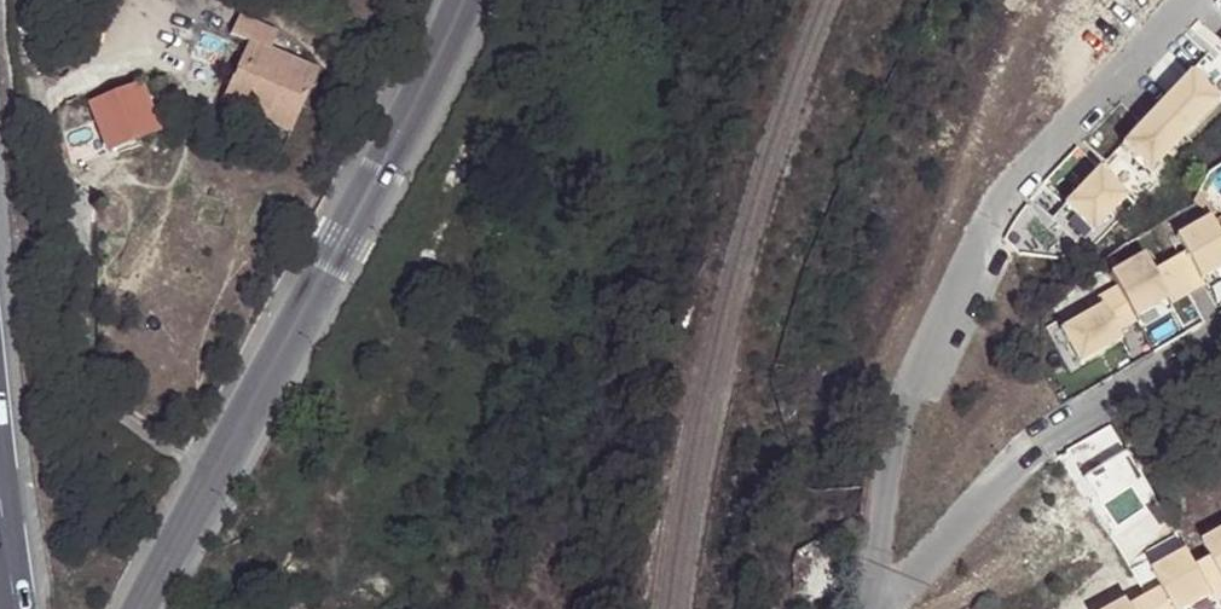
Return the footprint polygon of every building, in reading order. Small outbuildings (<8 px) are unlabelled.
[(298,119),(319,73),(272,50),(278,34),(240,16),(231,34),(249,42),(229,86),(298,119)] [(1193,73),(1127,147),(1156,173),(1220,99),(1193,73)] [(222,102),(291,134),(298,119),(229,86),(222,102)] [(140,87),(93,105),(109,150),(157,133),(140,87)] [(1106,170),(1060,222),(1089,248),(1135,197),(1106,170)] [(1062,329),(1082,363),(1125,337),(1120,330),(1139,319),(1137,315),(1170,296),(1173,301),(1188,293),(1207,281),(1204,276),(1220,266),(1220,228),(1213,214),(1178,234),(1188,250),(1155,269),(1145,253),(1111,273),(1118,285),(1099,297),(1103,304),(1062,329)] [(1113,608),(1190,608),(1215,595),(1218,599),(1220,597),(1220,535),(1206,543),(1215,559),(1199,568),(1191,552),(1154,573),(1163,589),(1132,606),(1129,600),(1113,608)]
